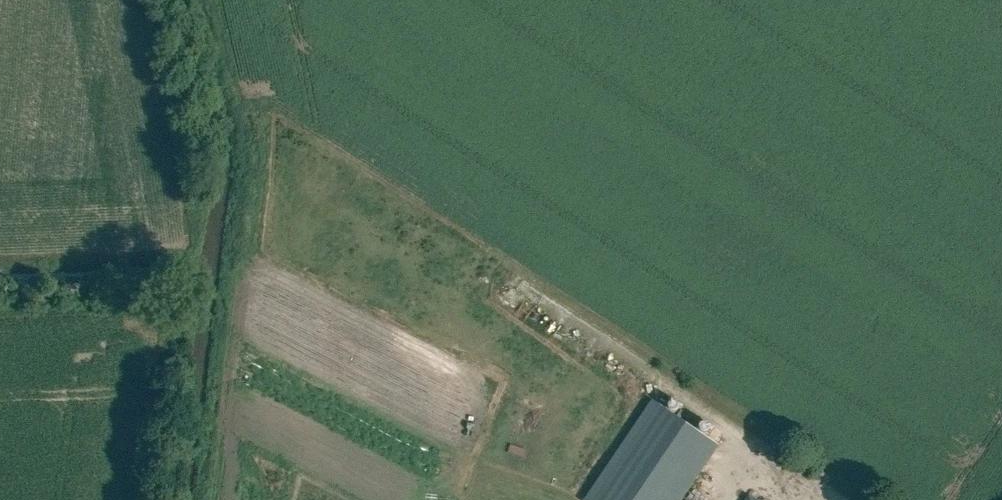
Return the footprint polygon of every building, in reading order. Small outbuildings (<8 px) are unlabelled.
[(586,499),(587,499),(682,499),(721,441),(655,397),(586,499)]
